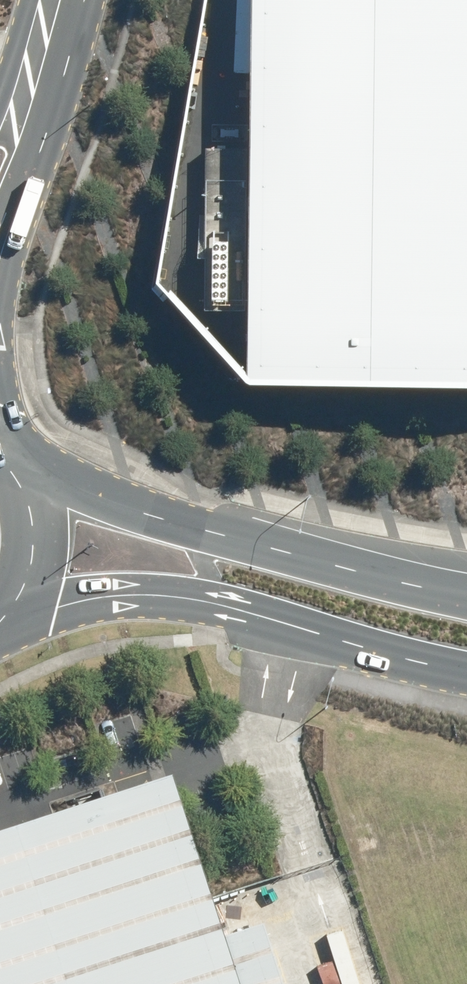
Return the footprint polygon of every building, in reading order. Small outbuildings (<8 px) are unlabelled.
[(253,377),(466,380),(466,0),(258,0),(253,377)] [(265,910),(230,922),(218,886),(177,763),(0,821),(0,983),(290,983),(265,910)]
